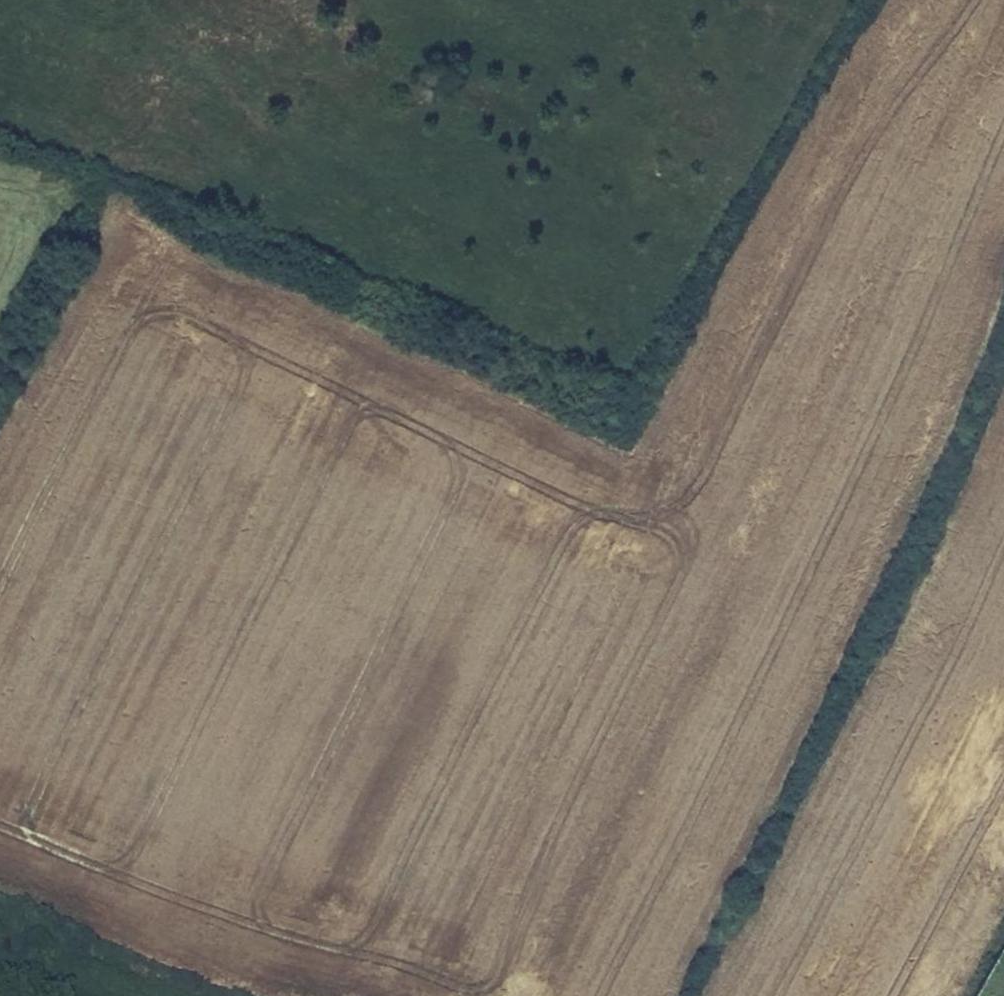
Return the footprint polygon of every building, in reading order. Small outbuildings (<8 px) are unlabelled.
[(974,995),(1003,995),(1003,943),(974,995)]
